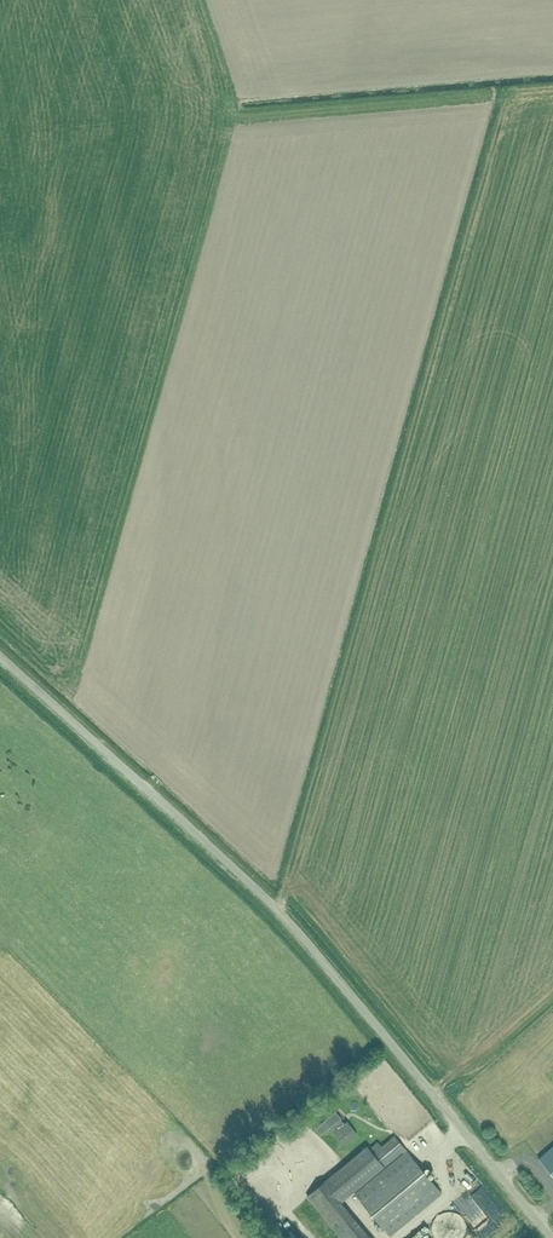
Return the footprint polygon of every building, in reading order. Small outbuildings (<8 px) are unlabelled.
[(518,1121),(532,1111),(528,1105),(514,1115),(518,1121)] [(335,1111),(316,1127),(321,1134),(330,1127),(343,1144),(357,1133),(346,1121),(344,1123),(335,1111)] [(341,1202),(403,1151),(404,1152),(355,1193),(390,1235),(441,1192),(394,1136),(374,1153),(368,1146),(307,1196),(342,1237),(371,1237),(341,1202)] [(538,1158),(552,1175),(552,1146),(538,1158)] [(470,1185),(459,1194),(475,1213),(486,1203),(470,1185)] [(468,1222),(447,1206),(435,1222),(455,1237),(456,1237),(468,1222)] [(479,1222),(490,1229),(497,1217),(487,1210),(479,1222)] [(408,1237),(437,1237),(423,1224),(408,1237)]
